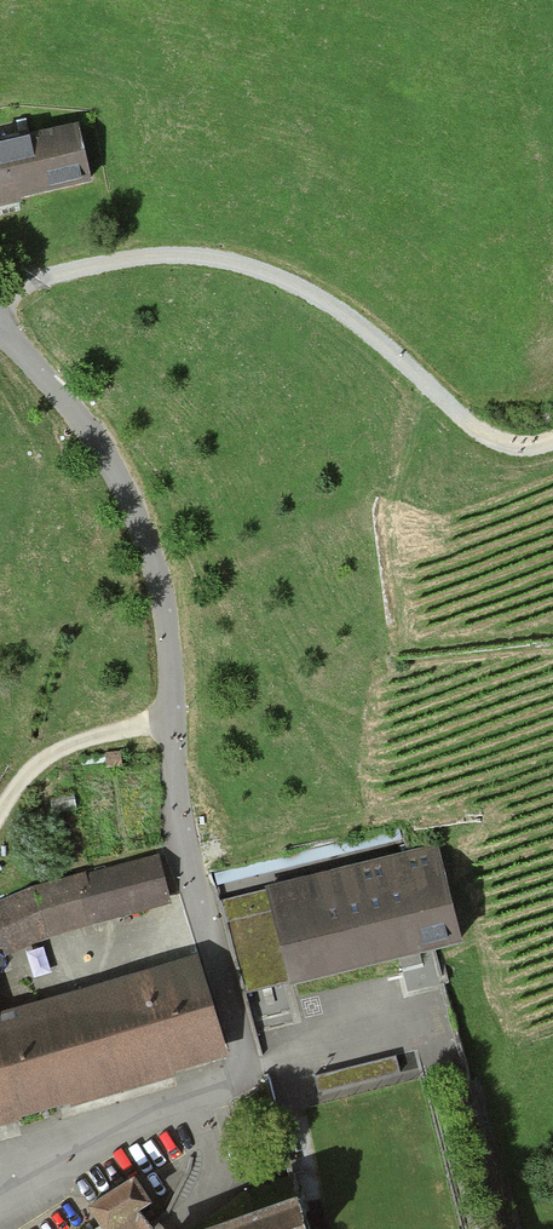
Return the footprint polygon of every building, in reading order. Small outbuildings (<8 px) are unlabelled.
[(22,204),(22,200),(92,183),(78,124),(0,142),(0,209),(22,204)] [(435,849),(264,894),(286,982),(289,991),(461,947),(435,849)] [(33,891),(0,904),(0,960),(50,938),(168,908),(155,859),(33,891)] [(243,993),(286,982),(264,894),(220,905),(243,993)] [(198,964),(181,969),(0,1022),(0,1124),(68,1105),(70,1112),(177,1080),(175,1074),(226,1059),(198,964)] [(390,1061),(312,1079),(315,1092),(393,1073),(390,1061)] [(88,1211),(99,1228),(148,1228),(138,1213),(148,1206),(133,1183),(88,1211)] [(215,1228),(308,1228),(299,1201),(215,1228)]
